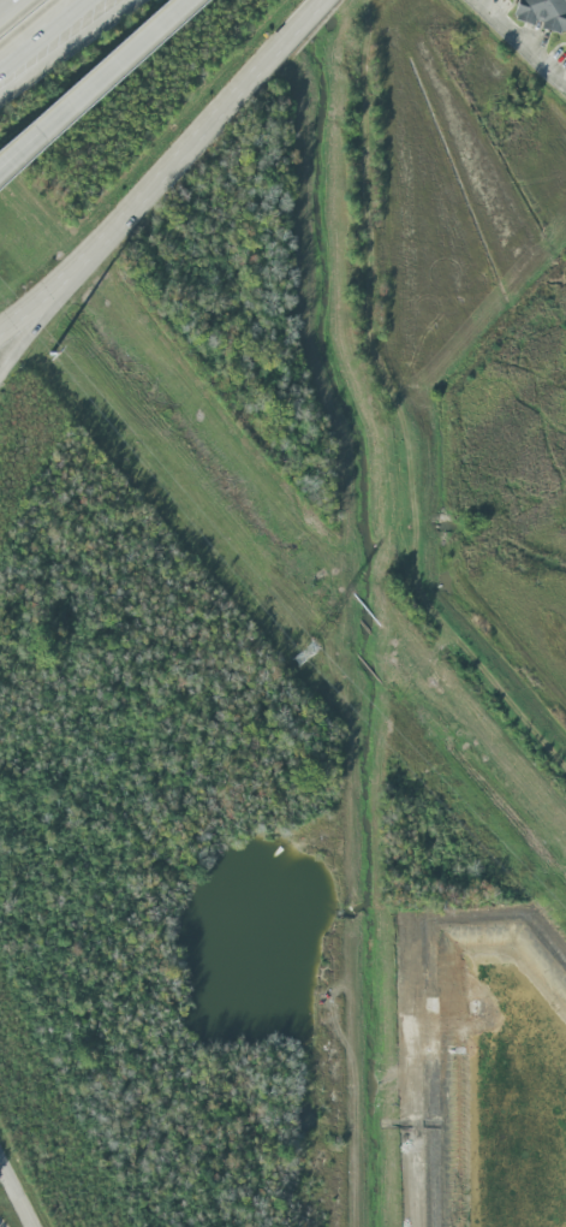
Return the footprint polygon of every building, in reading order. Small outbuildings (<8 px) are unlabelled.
[(514,20),(534,25),(565,34),(565,32),(565,0),(519,0),(514,20)]
